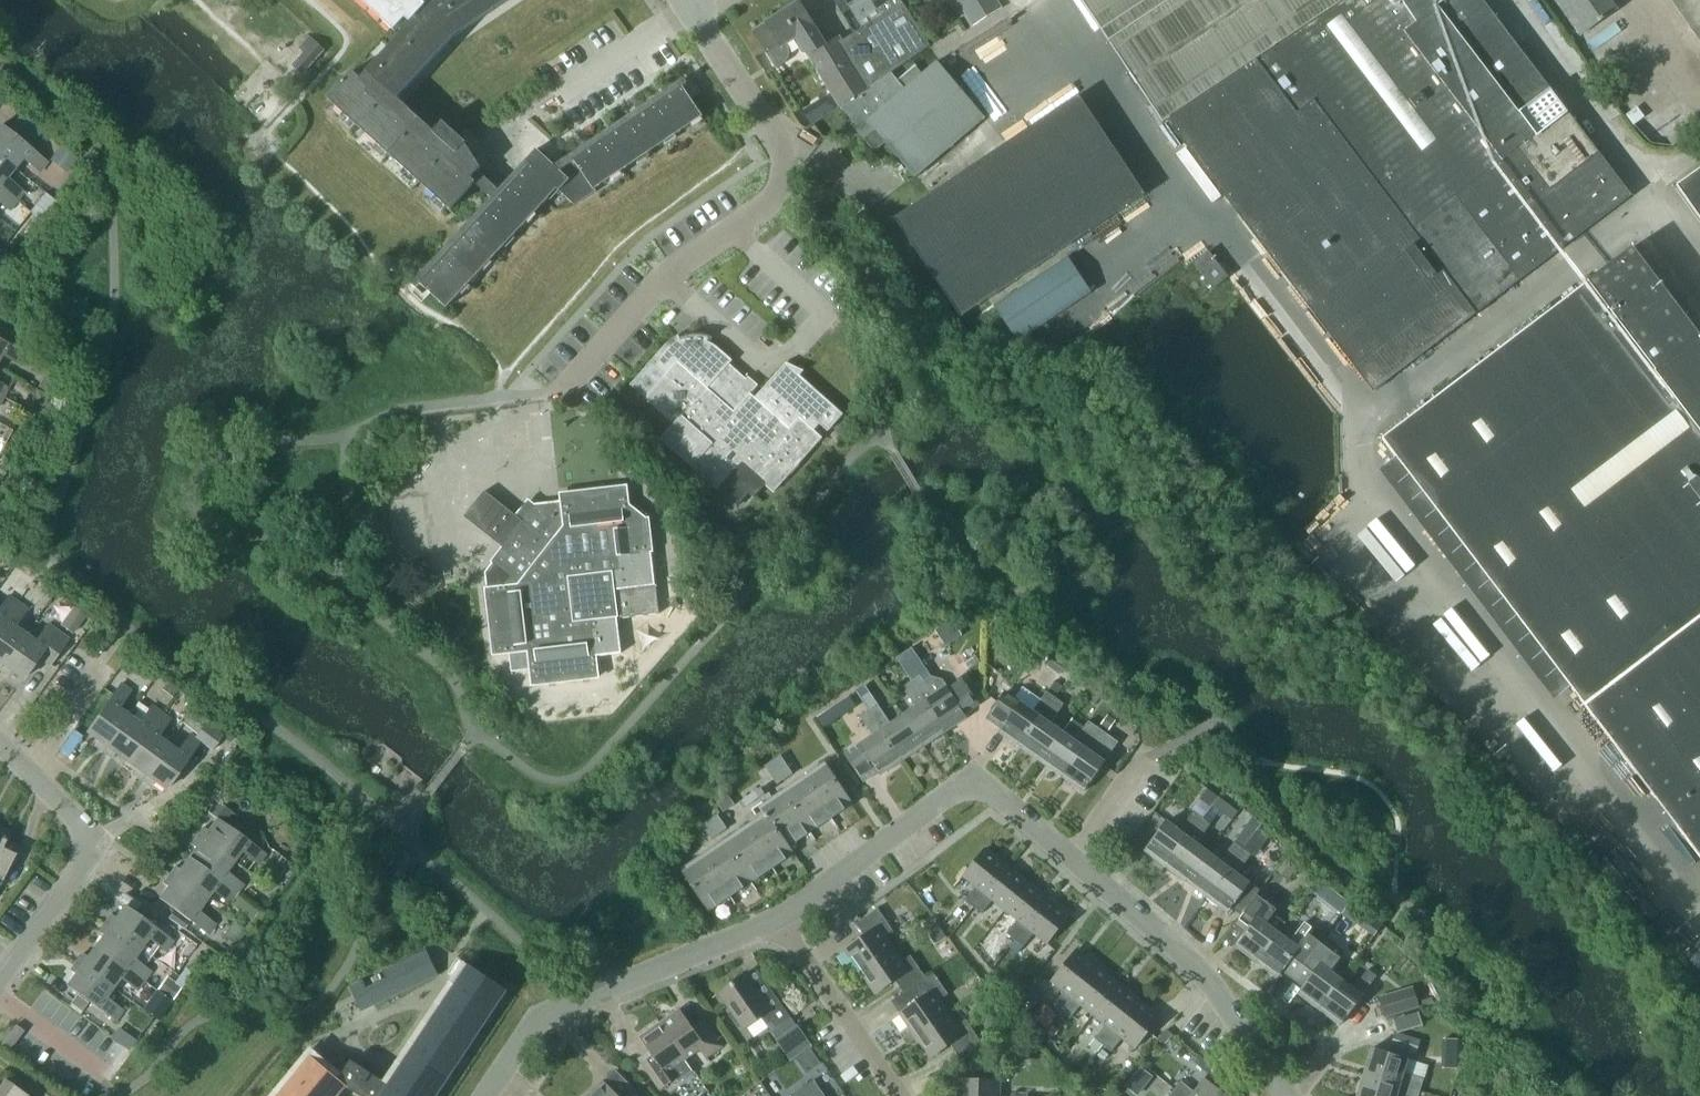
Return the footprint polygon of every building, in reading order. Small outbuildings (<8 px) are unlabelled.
[(395,31),(399,27),(403,31),(367,71),(361,78),(353,70),(328,98),(451,209),(475,182),(492,197),(416,279),(421,283),(447,307),(561,192),(575,205),(589,196),(597,191),(595,189),(703,116),(683,86),(560,170),(537,148),(527,159),(500,188),(486,175),(479,169),(482,166),(466,144),(466,143),(443,122),(435,131),(398,98),(410,85),(409,85),(453,37),(506,0),(361,0),(395,31)] [(841,106),(869,87),(842,40),(839,36),(827,44),(815,26),(814,25),(798,0),(753,29),(777,66),(785,62),(789,58),(790,54),(790,49),(787,45),(798,38),(803,46),(840,106),(840,105),(841,106)] [(978,23),(1000,9),(995,0),(963,0),(978,23)] [(1374,390),(1520,279),(1631,195),(1483,0),(1082,0),(1163,123),(1168,120),(1180,136),(1202,165),(1374,390)] [(1581,34),(1617,9),(1611,0),(1557,0),(1581,34)] [(1699,42),(1699,0),(1671,0),(1699,42)] [(930,45),(904,3),(842,40),(869,87),(891,72),(930,45)] [(315,40),(294,64),(299,69),(304,72),(324,49),(315,40)] [(897,80),(891,72),(869,87),(841,106),(863,131),(860,133),(875,151),(887,141),(916,176),(984,118),(936,61),(922,73),(915,64),(897,80)] [(1079,94),(896,217),(962,317),(1146,194),(1079,94)] [(827,98),(805,113),(813,125),(815,124),(835,111),(827,98)] [(14,168),(22,158),(39,171),(47,162),(0,125),(0,157),(14,168)] [(1202,165),(1180,136),(1162,150),(1185,179),(1202,165)] [(61,145),(50,160),(66,172),(75,161),(77,158),(61,145)] [(14,168),(0,157),(0,188),(16,201),(23,191),(6,178),(14,168)] [(1677,186),(1699,218),(1699,169),(1677,186)] [(9,209),(16,201),(0,188),(0,202),(9,209)] [(45,193),(35,205),(47,215),(57,203),(54,201),(45,193)] [(1588,281),(1383,438),(1587,705),(1699,854),(1699,335),(1633,247),(1588,281)] [(1229,276),(1209,250),(1194,262),(1214,288),(1229,276)] [(787,361),(786,362),(788,363),(766,387),(755,399),(741,386),(747,379),(730,363),(733,360),(718,347),(713,344),(708,341),(710,337),(700,335),(690,335),(681,338),(679,334),(672,339),(665,345),(630,384),(674,423),(674,424),(661,438),(719,490),(720,489),(738,505),(749,493),(755,497),(766,484),(774,492),(819,441),(823,437),(814,430),(820,423),(828,431),(832,427),(844,413),(800,375),(805,370),(803,369),(795,365),(787,361)] [(1,354),(20,364),(26,354),(0,340),(0,356),(1,354)] [(44,374),(38,386),(46,391),(48,392),(55,380),(52,379),(44,374)] [(3,397),(8,387),(0,383),(0,396),(3,397)] [(32,410),(31,410),(42,416),(49,404),(51,399),(48,397),(40,393),(32,410)] [(650,516),(647,517),(632,505),(630,504),(628,486),(595,491),(594,488),(593,488),(593,491),(560,495),(560,501),(545,503),(529,523),(487,491),(466,517),(508,550),(496,565),(493,563),(488,575),(487,587),(491,621),(489,621),(489,622),(492,622),(496,655),(510,654),(512,671),(530,669),(531,684),(565,680),(565,682),(567,682),(566,679),(600,675),(598,655),(622,653),(614,590),(656,585),(648,518),(650,518),(650,516)] [(18,602),(8,595),(0,607),(0,626),(18,602)] [(25,633),(14,626),(27,608),(18,602),(0,626),(0,667),(25,633)] [(71,637),(84,619),(71,609),(58,627),(71,637)] [(0,667),(0,671),(6,675),(10,670),(22,679),(38,657),(49,665),(68,638),(48,623),(35,641),(25,633),(0,667)] [(897,656),(897,657),(907,672),(916,667),(917,662),(908,649),(897,656)] [(1054,653),(1045,665),(1060,676),(1069,664),(1054,653)] [(1077,670),(1068,682),(1084,693),(1092,680),(1077,670)] [(911,680),(945,731),(967,717),(964,713),(979,703),(961,677),(946,687),(942,680),(931,677),(924,681),(920,675),(911,680)] [(924,745),(945,731),(911,680),(902,686),(915,706),(903,714),(924,745)] [(102,752),(128,715),(118,708),(131,690),(121,684),(86,732),(98,741),(94,746),(102,752)] [(865,685),(856,691),(868,709),(877,703),(865,685)] [(1093,690),(1087,701),(1094,706),(1102,695),(1093,690)] [(1020,747),(1056,697),(1047,691),(1034,710),(1006,691),(987,718),(1002,728),(999,732),(1020,747)] [(850,694),(839,701),(847,712),(857,705),(850,694)] [(1065,703),(1056,697),(1020,747),(1042,762),(1063,731),(1051,722),(1065,703)] [(877,703),(868,709),(902,760),(924,745),(903,714),(890,723),(877,703)] [(139,723),(128,715),(102,752),(110,757),(114,752),(126,761),(161,712),(151,705),(139,723)] [(902,760),(868,709),(860,715),(873,734),(845,753),(864,781),(879,771),(881,774),(902,760)] [(133,774),(141,780),(168,744),(157,736),(170,719),(161,712),(126,761),(137,769),(133,774)] [(1108,716),(1101,726),(1110,731),(1116,721),(1108,716)] [(1075,740),(1063,731),(1042,762),(1063,777),(1098,727),(1089,720),(1075,740)] [(195,737),(212,749),(223,734),(206,721),(195,737)] [(1106,733),(1098,727),(1063,777),(1084,791),(1105,761),(1093,752),(1106,733)] [(168,744),(141,780),(149,786),(153,781),(165,789),(200,741),(190,733),(178,751),(168,744)] [(784,759),(781,754),(773,760),(776,764),(784,759)] [(787,764),(784,759),(776,764),(779,769),(787,764)] [(765,765),(768,769),(776,764),(773,760),(765,765)] [(776,764),(768,769),(772,774),(779,769),(776,764)] [(783,774),(790,769),(787,764),(779,769),(783,774)] [(832,817),(853,803),(828,766),(807,780),(832,817)] [(772,774),(775,779),(783,774),(779,769),(772,774)] [(794,773),(790,769),(783,774),(786,778),(794,773)] [(778,784),(786,778),(783,774),(775,779),(778,784)] [(811,832),(832,817),(807,780),(786,794),(811,832)] [(761,787),(753,792),(740,800),(745,807),(765,793),(761,787)] [(730,794),(719,801),(725,810),(736,803),(730,794)] [(786,794),(772,804),(768,798),(761,803),(789,846),(811,832),(786,794)] [(216,802),(208,813),(217,819),(223,824),(231,813),(216,802)] [(794,853),(789,846),(761,803),(752,809),(756,815),(757,814),(762,821),(748,830),(773,867),(794,853)] [(1145,851),(1166,866),(1202,817),(1194,811),(1180,830),(1168,820),(1145,851)] [(721,818),(718,813),(710,818),(714,823),(721,818)] [(1209,851),(1187,881),(1207,897),(1244,848),(1260,827),(1263,823),(1254,816),(1221,860),(1209,851)] [(1187,881),(1209,851),(1197,843),(1211,824),(1202,817),(1166,866),(1187,881)] [(706,828),(714,823),(710,818),(703,823),(706,828)] [(724,823),(721,818),(714,823),(717,828),(724,823)] [(197,835),(233,861),(241,851),(258,864),(265,854),(223,824),(217,819),(208,831),(203,827),(197,835)] [(706,828),(709,833),(717,828),(714,823),(706,828)] [(717,828),(720,833),(727,828),(724,823),(717,828)] [(4,878),(3,878),(19,846),(5,840),(9,832),(0,827),(0,885),(4,878)] [(1244,848),(1207,897),(1228,912),(1232,907),(1242,914),(1260,890),(1238,873),(1268,833),(1260,827),(1244,848)] [(712,838),(720,833),(717,828),(709,833),(712,838)] [(752,882),(773,867),(748,830),(727,844),(752,882)] [(226,872),(233,861),(197,835),(191,843),(196,847),(188,858),(237,894),(243,884),(226,872)] [(752,882),(727,844),(705,859),(730,896),(752,882)] [(966,899),(974,906),(1007,864),(987,847),(963,876),(976,886),(966,899)] [(1277,870),(1291,880),(1301,866),(1286,857),(1277,870)] [(174,866),(169,874),(205,901),(212,890),(230,903),(237,894),(188,858),(179,870),(174,866)] [(709,910),(730,896),(705,859),(684,873),(709,910)] [(1006,909),(1028,881),(1007,864),(974,906),(982,913),(993,899),(1006,909)] [(262,882),(269,887),(271,888),(279,876),(278,875),(271,870),(262,882)] [(205,901),(169,874),(163,882),(168,886),(159,898),(173,909),(190,921),(208,933),(215,924),(198,911),(205,901)] [(1007,932),(1016,939),(1049,897),(1028,881),(1006,909),(1018,919),(1007,932)] [(1256,961),(1279,931),(1287,920),(1275,911),(1281,904),(1262,889),(1240,917),(1251,925),(1236,946),(1256,961)] [(1049,897),(1016,939),(1024,946),(1034,933),(1047,943),(1070,914),(1049,897)] [(1352,919),(1361,906),(1351,899),(1350,902),(1342,912),(1352,919)] [(104,922),(141,948),(148,938),(166,950),(173,941),(170,938),(159,931),(124,906),(115,918),(110,914),(104,922)] [(844,949),(860,971),(894,948),(885,935),(894,929),(878,907),(856,922),(865,935),(844,949)] [(173,909),(168,917),(184,929),(190,921),(173,909)] [(937,921),(929,926),(940,942),(947,937),(937,921)] [(1291,940),(1279,931),(1256,961),(1277,977),(1293,957),(1303,965),(1325,936),(1305,921),(1291,940)] [(151,956),(141,948),(104,922),(98,930),(104,934),(95,945),(144,981),(151,971),(144,966),(151,956)] [(165,923),(159,931),(170,938),(176,930),(165,923)] [(1344,951),(1325,936),(1303,965),(1314,973),(1299,993),(1319,1009),(1342,979),(1330,970),(1344,951)] [(82,953),(76,961),(112,988),(120,977),(138,990),(144,981),(95,945),(87,957),(82,953)] [(926,977),(911,955),(903,960),(894,948),(860,971),(875,994),(896,980),(904,992),(912,987),(926,977)] [(1054,1004),(1062,1011),(1099,965),(1078,948),(1051,981),(1064,991),(1054,1004)] [(364,980),(363,980),(375,1004),(439,974),(428,950),(384,970),(388,978),(368,988),(364,980)] [(112,988),(76,961),(70,969),(75,973),(67,985),(78,993),(89,1001),(116,1020),(123,1010),(105,998),(112,988)] [(278,1095),(338,1095),(347,1085),(363,1095),(437,1095),(440,1091),(445,1084),(454,1070),(461,1060),(467,1050),(476,1037),(481,1030),(492,1013),(494,1010),(507,990),(508,989),(469,964),(390,1084),(384,1080),(352,1059),(343,1072),(339,1078),(312,1055),(278,1095)] [(1094,1014),(1120,982),(1099,965),(1062,1011),(1070,1018),(1081,1004),(1094,1014)] [(182,987),(192,972),(187,968),(185,967),(178,977),(174,982),(166,976),(157,989),(172,1000),(182,987)] [(1342,979),(1319,1009),(1340,1025),(1377,976),(1368,969),(1354,988),(1342,979)] [(900,1013),(915,1036),(949,1012),(940,999),(949,994),(934,972),(926,977),(912,987),(920,1000),(900,1013)] [(762,1016),(772,1031),(791,1017),(774,992),(763,1000),(745,974),(720,992),(746,1028),(762,1016)] [(1095,1038),(1103,1044),(1140,998),(1120,982),(1094,1014),(1106,1024),(1095,1038)] [(1379,996),(1385,1017),(1420,1007),(1414,986),(1379,996)] [(78,993),(71,1003),(82,1011),(89,1001),(78,993)] [(1140,998),(1103,1044),(1112,1051),(1122,1038),(1135,1048),(1162,1015),(1140,998)] [(1033,1016),(1047,1027),(1058,1013),(1045,1002),(1033,1016)] [(681,1008),(661,1022),(686,1059),(700,1048),(706,1057),(723,1045),(704,1019),(693,1026),(681,1008)] [(949,1012),(915,1036),(931,1058),(951,1043),(960,1056),(982,1041),(966,1018),(958,1024),(949,1012)] [(686,1059),(661,1022),(640,1037),(653,1054),(642,1062),(661,1089),(677,1077),(671,1069),(686,1059)] [(777,1039),(791,1060),(813,1044),(799,1024),(777,1039)] [(1391,1045),(1417,1054),(1421,1039),(1395,1031),(1391,1045)] [(135,1040),(125,1033),(119,1042),(129,1049),(135,1040)] [(1373,1047),(1365,1073),(1420,1090),(1428,1064),(1373,1047)] [(1198,1052),(1192,1060),(1203,1069),(1209,1062),(1198,1052)] [(1152,1075),(1141,1066),(1133,1075),(1145,1085),(1152,1075)] [(1420,1090),(1365,1073),(1358,1095),(1397,1095),(1419,1095),(1420,1090)] [(1175,1089),(1184,1095),(1227,1095),(1205,1078),(1195,1091),(1182,1080),(1175,1089)] [(1001,1080),(959,1079),(958,1095),(1001,1095),(1001,1080)] [(4,1080),(0,1085),(0,1095),(27,1095),(4,1080)] [(587,1095),(620,1095),(604,1080),(587,1095)] [(814,1080),(791,1095),(826,1095),(814,1080)] [(630,1087),(622,1095),(639,1095),(630,1087)] [(47,1088),(41,1095),(59,1095),(47,1088)]
